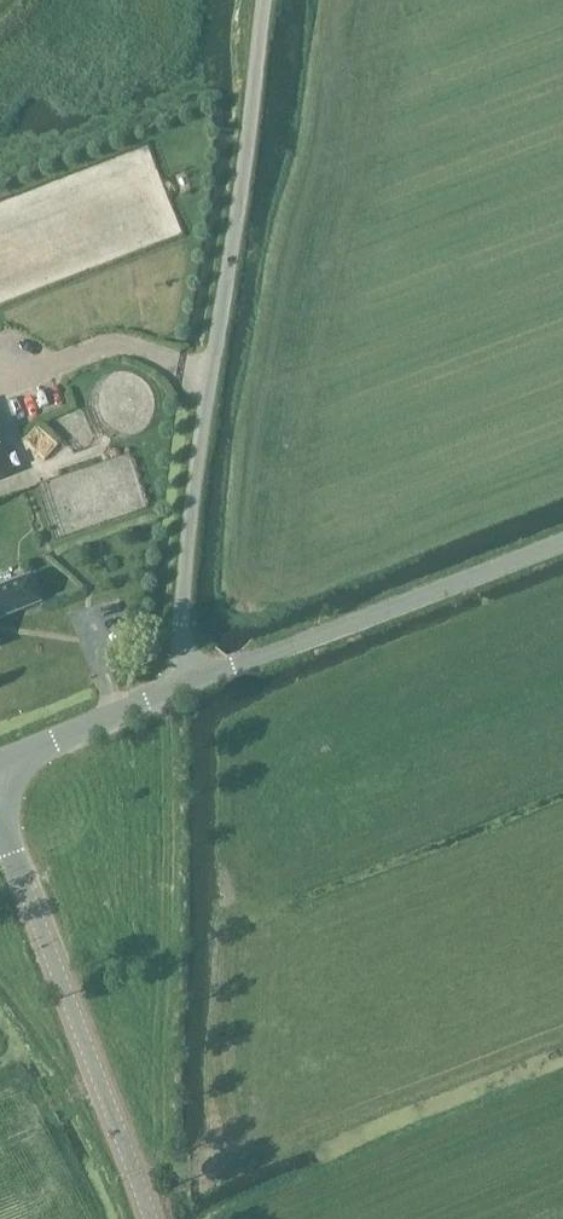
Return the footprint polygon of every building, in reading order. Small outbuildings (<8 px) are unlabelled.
[(15,475),(0,438),(0,481),(15,475)] [(42,603),(31,575),(0,587),(0,620),(42,603)]
